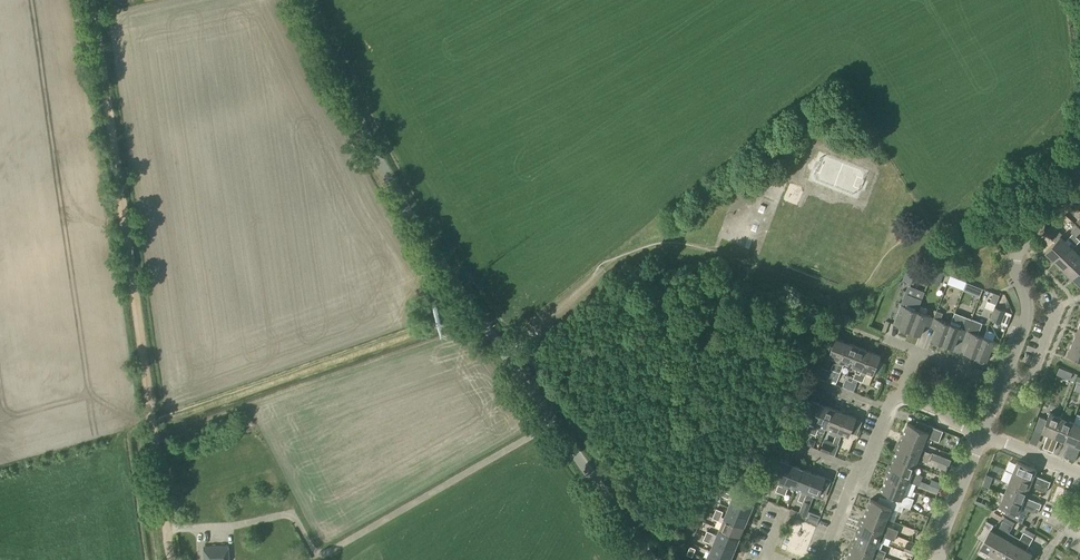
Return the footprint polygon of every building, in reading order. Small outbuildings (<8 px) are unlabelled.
[(1076,237),(1073,233),(1065,241),(1060,236),(1046,252),(1054,260),(1069,245),(1076,237)] [(1078,253),(1073,248),(1079,241),(1079,240),(1076,237),(1069,245),(1054,260),(1063,268),(1078,253)] [(1079,268),(1079,255),(1078,253),(1063,268),(1072,276),(1079,268)] [(1072,276),(1079,284),(1079,268),(1072,276)] [(944,273),(942,272),(935,270),(931,283),(940,286),(944,273)] [(916,276),(906,272),(903,279),(913,283),(916,276)] [(964,289),(964,290),(970,292),(973,285),(967,282),(964,289)] [(918,311),(925,292),(908,285),(901,304),(897,313),(893,324),(899,326),(898,327),(909,331),(917,310),(918,311)] [(435,317),(445,311),(441,305),(431,312),(435,317)] [(1007,326),(1012,313),(1006,312),(995,307),(990,319),(1001,324),(1007,326)] [(934,317),(918,311),(917,310),(909,331),(920,335),(925,324),(930,326),(934,317)] [(942,344),(950,323),(941,319),(943,313),(936,310),(934,317),(930,326),(936,328),(931,340),(942,344)] [(963,339),(971,319),(955,312),(950,323),(942,344),(953,348),(957,337),(963,339)] [(975,357),(984,336),(979,334),(983,323),(971,319),(963,339),(969,341),(964,352),(975,357)] [(984,336),(975,357),(976,357),(975,359),(976,361),(982,363),(984,362),(985,360),(986,361),(991,350),(996,352),(1000,342),(984,336)] [(840,362),(848,343),(836,338),(829,357),(835,359),(831,370),(836,371),(836,372),(839,365),(840,362)] [(852,366),(859,347),(848,343),(840,362),(839,365),(836,372),(836,371),(832,381),(837,382),(843,366),(844,363),(852,366)] [(1072,343),(1068,354),(1079,359),(1079,346),(1072,343)] [(857,380),(859,380),(859,379),(863,370),(870,352),(859,347),(852,366),(857,368),(853,378),(857,380)] [(859,379),(859,380),(863,382),(865,376),(865,375),(867,372),(873,375),(876,368),(881,370),(884,362),(879,360),(881,356),(870,352),(863,370),(859,379)] [(815,423),(822,404),(811,400),(804,419),(815,423)] [(826,428),(833,409),(822,404),(815,423),(814,426),(811,433),(816,435),(818,430),(824,433),(826,428)] [(836,437),(845,413),(833,409),(826,428),(833,430),(831,435),(836,437)] [(1061,417),(1061,416),(1050,412),(1047,420),(1040,416),(1035,429),(1043,432),(1043,431),(1048,433),(1043,447),(1048,450),(1061,417)] [(836,437),(833,442),(838,444),(842,434),(849,436),(856,418),(845,413),(836,437)] [(1065,440),(1072,421),(1061,417),(1048,450),(1053,452),(1059,438),(1065,440)] [(1079,434),(1079,424),(1072,421),(1065,440),(1070,442),(1065,456),(1070,459),(1079,434)] [(903,434),(924,442),(926,437),(939,442),(943,430),(921,422),(919,428),(907,423),(903,434)] [(921,449),(924,442),(903,434),(898,446),(920,454),(930,458),(949,465),(951,461),(932,453),(932,454),(921,449)] [(1070,459),(1075,461),(1079,449),(1079,434),(1070,459)] [(823,442),(820,451),(829,454),(832,446),(823,442)] [(921,460),(928,463),(930,458),(920,454),(898,446),(894,457),(915,465),(918,459),(921,460)] [(913,472),(915,465),(894,457),(890,468),(911,476),(921,480),(923,476),(913,472)] [(784,483),(792,464),(780,460),(773,479),(784,483)] [(1046,485),(1049,486),(1051,481),(1048,480),(1034,475),(1037,468),(1018,461),(1013,472),(1032,480),(1046,485)] [(796,488),(803,469),(792,464),(784,483),(783,486),(780,493),(785,495),(789,485),(796,488)] [(921,480),(911,476),(890,468),(885,479),(907,488),(909,482),(919,485),(921,480)] [(799,512),(814,473),(803,469),(796,488),(802,490),(798,500),(803,502),(799,512)] [(1046,485),(1032,480),(1013,472),(1008,483),(1028,491),(1030,485),(1043,491),(1046,492),(1049,486),(1046,485)] [(825,498),(828,487),(823,485),(826,478),(814,473),(799,512),(798,513),(806,516),(814,495),(818,497),(819,495),(825,498)] [(914,499),(904,495),(907,488),(885,479),(881,491),(888,494),(886,498),(886,499),(904,506),(910,509),(912,503),(914,499)] [(932,479),(930,484),(940,488),(942,483),(932,479)] [(1028,491),(1008,483),(1004,493),(1023,501),(1037,507),(1040,508),(1042,504),(1025,497),(1028,491)] [(930,484),(928,489),(938,493),(940,488),(930,484)] [(1037,507),(1023,501),(1004,493),(1000,504),(1009,508),(1006,514),(1022,523),(1025,515),(1019,512),(1021,507),(1034,513),(1037,507)] [(729,507),(749,515),(754,504),(734,495),(729,507)] [(902,512),(904,506),(886,499),(886,498),(880,496),(878,502),(870,499),(866,511),(887,519),(891,507),(902,512)] [(744,526),(749,515),(729,507),(724,518),(744,526)] [(884,525),(887,519),(866,511),(861,522),(897,535),(898,531),(895,529),(884,525)] [(991,553),(1010,520),(1005,517),(1003,520),(996,533),(991,530),(994,525),(987,521),(978,537),(984,541),(981,547),(991,553)] [(739,537),(744,526),(724,518),(720,529),(739,537)] [(1001,559),(1015,535),(1010,532),(1015,523),(1010,520),(991,553),(1001,559)] [(861,522),(857,533),(878,541),(883,543),(885,537),(891,539),(895,540),(897,535),(861,522)] [(1030,531),(1025,528),(1020,538),(1015,535),(1001,559),(1003,559),(1014,559),(1030,531)] [(735,548),(739,537),(720,529),(717,535),(707,531),(705,536),(715,540),(735,548)] [(1014,559),(1036,559),(1038,557),(1031,554),(1032,553),(1026,550),(1034,537),(1035,534),(1030,531),(1014,559)] [(876,548),(878,541),(857,533),(853,544),(874,552),(884,556),(886,552),(876,548)] [(735,548),(715,540),(705,536),(703,540),(710,543),(713,544),(711,551),(730,559),(735,548)] [(874,552),(853,544),(849,555),(862,559),(871,559),(872,557),(879,559),(883,559),(884,556),(874,552)] [(914,555),(917,549),(907,545),(905,551),(914,555)] [(227,546),(203,547),(204,559),(227,559),(227,546)] [(730,559),(711,551),(707,558),(711,559),(730,559)]
